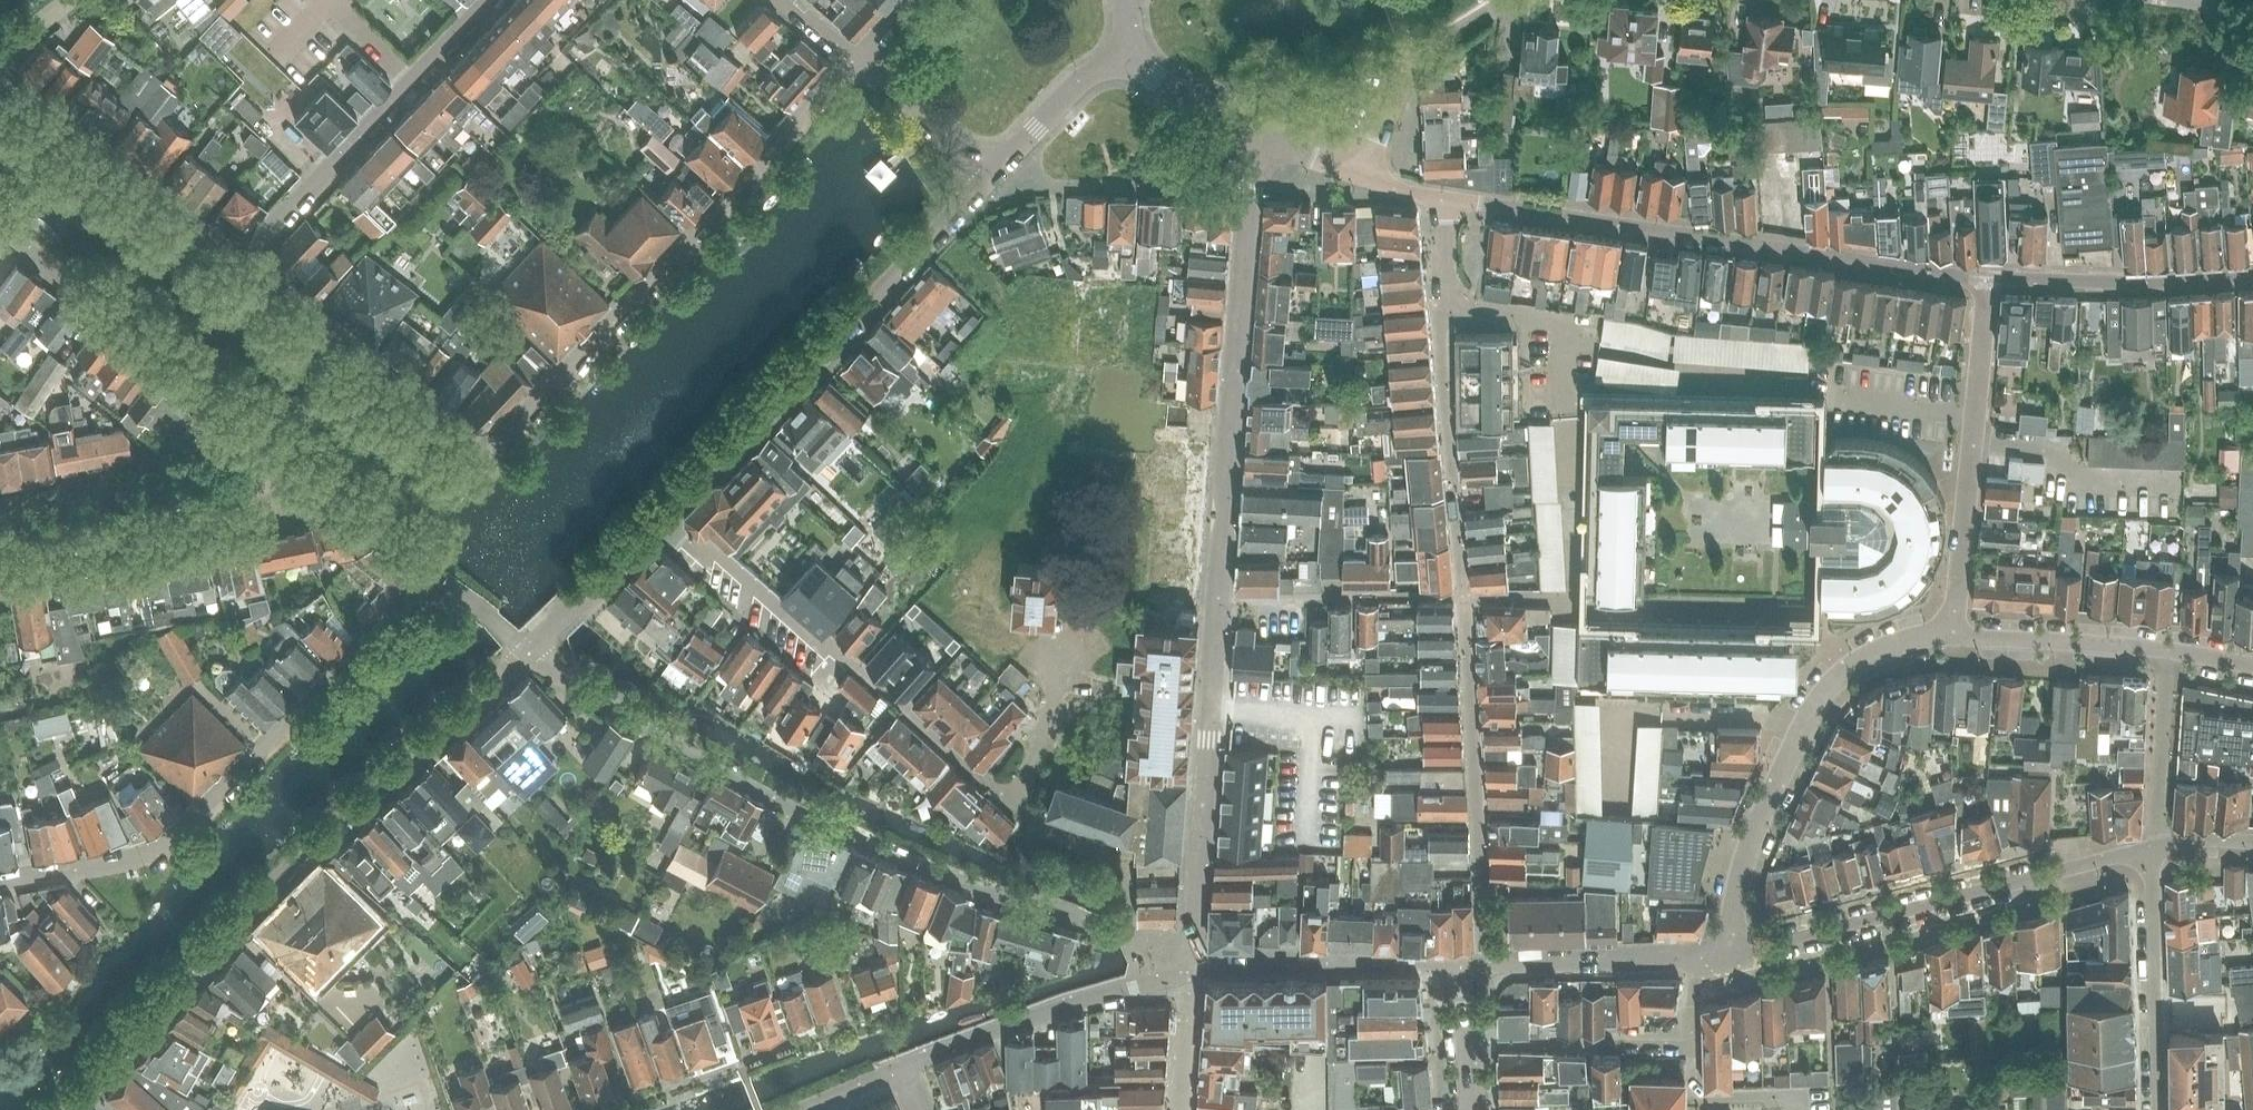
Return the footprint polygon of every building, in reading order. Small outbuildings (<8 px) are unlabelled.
[(145,2),(147,1),(157,14),(174,0),(143,0),(145,2)] [(182,6),(195,23),(213,9),(206,0),(177,0),(182,6)] [(399,39),(418,22),(400,2),(402,0),(369,0),(366,3),(399,39)] [(455,8),(463,0),(447,0),(455,8)] [(505,13),(527,35),(539,46),(546,53),(555,43),(536,25),(545,16),(528,0),(518,0),(505,13)] [(545,16),(560,0),(528,0),(545,16)] [(885,10),(874,0),(835,0),(832,3),(839,10),(833,17),(855,39),(885,10)] [(885,10),(893,0),(874,0),(885,10)] [(1665,53),(1656,52),(1660,7),(1630,5),(1630,0),(1622,0),(1615,0),(1615,3),(1612,3),(1612,13),(1602,13),(1600,48),(1608,49),(1608,51),(1646,54),(1644,76),(1663,78),(1665,53)] [(678,1),(670,11),(680,20),(691,30),(693,31),(697,27),(702,21),(678,1)] [(603,10),(602,9),(594,29),(600,31),(599,34),(612,39),(621,16),(614,14),(617,11),(608,3),(603,10)] [(736,30),(756,47),(762,41),(781,21),(771,13),(771,10),(766,6),(763,5),(760,3),(736,30)] [(1714,76),(1729,78),(1728,57),(1717,56),(1719,41),(1712,40),(1715,10),(1684,7),(1679,53),(1706,56),(1705,66),(1715,68),(1714,76)] [(527,35),(505,13),(487,32),(509,53),(517,61),(530,73),(538,66),(528,57),(539,46),(527,35)] [(692,32),(673,54),(690,69),(694,65),(717,85),(726,93),(746,71),(721,49),(734,35),(709,13),(705,17),(702,21),(697,27),(693,31),(692,32)] [(1759,82),(1767,76),(1769,58),(1780,60),(1780,56),(1792,57),(1794,39),(1789,39),(1792,19),(1750,14),(1745,53),(1742,53),(1742,50),(1727,48),(1728,57),(1729,78),(1759,82)] [(671,52),(673,54),(692,32),(679,21),(665,36),(676,46),(671,52)] [(19,70),(41,88),(59,102),(61,99),(79,75),(85,79),(88,75),(115,41),(91,23),(69,51),(59,43),(54,50),(42,41),(19,70)] [(1892,80),(1894,55),(1885,55),(1887,33),(1884,32),(1884,28),(1867,27),(1867,31),(1849,30),(1849,25),(1829,23),(1829,28),(1814,27),(1815,65),(1816,65),(1820,104),(1828,105),(1830,66),(1868,69),(1867,78),(1892,80)] [(1497,98),(1494,127),(1512,129),(1514,96),(1535,97),(1536,75),(1558,77),(1558,76),(1568,77),(1569,57),(1558,56),(1559,42),(1560,29),(1556,28),(1553,26),(1546,25),(1542,27),(1540,27),(1540,34),(1525,33),(1522,70),(1521,70),(1521,72),(1505,71),(1503,99),(1497,98)] [(1942,112),(1945,96),(1946,81),(1938,80),(1938,77),(1942,34),(1927,32),(1927,29),(1915,28),(1915,31),(1910,31),(1909,44),(1902,43),(1899,71),(1900,71),(1899,90),(1924,92),(1923,97),(1936,111),(1942,112)] [(517,61),(509,53),(487,32),(469,51),(499,79),(517,61)] [(771,69),(786,81),(802,64),(818,78),(831,64),(801,36),(781,58),(772,50),(762,41),(756,47),(752,52),(761,61),(771,69)] [(2099,49),(2052,45),(2051,41),(2049,38),(2046,36),(2043,36),(2039,37),(2037,40),(2035,43),(2028,42),(2024,82),(2102,89),(2099,49)] [(1990,100),(1988,128),(2004,127),(2008,91),(1993,90),(1997,41),(1973,38),(1971,60),(1948,57),(1946,81),(1945,96),(1990,100)] [(390,82),(348,41),(340,50),(353,62),(344,71),(374,99),(390,82)] [(451,70),(472,89),(487,104),(494,97),(488,91),(499,79),(469,51),(451,70)] [(818,78),(802,64),(786,81),(771,69),(759,82),(790,109),(818,78)] [(2169,103),(2170,107),(2174,111),(2176,111),(2176,113),(2204,116),(2201,141),(2230,145),(2234,108),(2218,106),(2222,70),(2183,66),(2180,93),(2175,93),(2172,96),(2169,99),(2169,103)] [(61,99),(65,103),(66,108),(77,117),(82,117),(89,121),(89,126),(105,138),(137,102),(142,106),(162,82),(164,80),(148,67),(120,102),(117,100),(119,97),(93,76),(91,77),(88,75),(85,79),(79,75),(61,99)] [(1428,69),(1428,74),(1422,74),(1424,107),(1446,106),(1459,105),(1483,104),(1486,81),(1477,82),(1478,91),(1464,92),(1462,67),(1428,69)] [(560,82),(551,73),(544,80),(554,89),(560,82)] [(464,125),(472,117),(485,130),(494,121),(471,98),(471,99),(446,75),(429,93),(464,125)] [(517,96),(528,106),(545,88),(534,78),(517,96)] [(1682,83),(1655,81),(1651,123),(1678,125),(1682,83)] [(142,106),(113,143),(132,158),(165,116),(181,96),(162,82),(142,106)] [(339,136),(357,116),(325,86),(295,118),(327,148),(338,136),(339,136)] [(346,100),(361,113),(370,103),(356,89),(346,100)] [(454,136),(464,125),(429,93),(412,110),(437,134),(445,141),(455,150),(461,143),(454,136)] [(234,105),(254,123),(263,113),(243,95),(234,105)] [(500,118),(510,128),(529,108),(520,99),(500,118)] [(770,131),(748,112),(745,115),(733,103),(730,107),(723,102),(712,114),(706,108),(703,111),(700,108),(691,118),(695,121),(694,122),(740,163),(770,131)] [(1426,149),(1465,147),(1470,147),(1470,137),(1461,137),(1460,122),(1459,105),(1446,106),(1424,107),(1426,149)] [(429,142),(437,134),(412,110),(395,128),(438,169),(447,160),(429,142)] [(1824,145),(1820,114),(1753,119),(1757,149),(1824,145)] [(165,116),(132,158),(135,161),(158,179),(158,178),(183,146),(191,137),(165,116)] [(718,186),(740,163),(694,122),(686,131),(697,142),(685,156),(718,186)] [(1685,126),(1689,171),(1693,214),(1693,217),(1712,216),(1710,175),(1700,176),(1700,173),(1702,173),(1700,153),(1705,153),(1712,145),(1712,139),(1714,139),(1712,124),(1685,126)] [(1669,140),(1670,130),(1657,127),(1655,138),(1669,140)] [(1633,129),(1622,130),(1620,141),(1631,142),(1633,129)] [(435,172),(391,130),(374,148),(400,173),(409,164),(427,181),(435,172)] [(1611,201),(1619,152),(1620,141),(1622,130),(1611,130),(1606,164),(1595,162),(1590,198),(1611,201)] [(269,145),(252,131),(243,142),(260,156),(269,145)] [(679,157),(652,132),(640,146),(666,170),(679,157)] [(187,151),(163,181),(180,194),(213,153),(222,142),(213,135),(195,157),(187,151)] [(2058,138),(2031,140),(2034,177),(2038,177),(2042,181),(2061,180),(2058,144),(2058,138)] [(2106,144),(2105,141),(2058,144),(2061,180),(2066,253),(2081,251),(2081,246),(2123,243),(2121,214),(2111,214),(2108,177),(2107,165),(2106,149),(2106,144)] [(2244,156),(2245,156),(2243,144),(2221,147),(2222,162),(2244,160),(2244,156)] [(2194,158),(2209,154),(2210,145),(2193,145),(2194,158)] [(272,147),(262,157),(272,167),(282,157),(272,147)] [(1481,160),(1481,165),(1466,165),(1465,147),(1426,149),(1427,179),(1495,189),(1495,160),(1481,160)] [(2106,149),(2107,165),(2140,163),(2139,147),(2106,149)] [(374,148),(358,165),(384,190),(393,181),(411,198),(418,191),(400,173),(374,148)] [(1629,154),(1619,152),(1611,201),(1633,204),(1638,169),(1627,168),(1629,154)] [(213,153),(180,194),(205,214),(229,183),(215,172),(223,161),(213,153)] [(471,174),(472,174),(480,165),(467,153),(458,163),(471,174)] [(1495,156),(1495,160),(1495,189),(1513,192),(1513,156),(1495,156)] [(1638,205),(1661,208),(1669,160),(1657,158),(1655,171),(1643,170),(1638,205)] [(1661,208),(1693,214),(1689,171),(1675,169),(1676,161),(1669,160),(1661,208)] [(680,167),(682,170),(656,199),(684,224),(713,193),(712,192),(715,189),(685,161),(680,167)] [(1921,161),(1921,170),(1916,170),(1916,178),(1915,178),(1916,216),(1904,217),(1906,252),(1930,255),(1928,213),(1927,193),(1927,178),(1926,174),(1927,171),(1926,161),(1921,161)] [(1759,229),(1756,189),(1750,189),(1749,180),(1743,180),(1742,163),(1733,164),(1734,174),(1737,226),(1759,229)] [(1829,206),(1828,196),(1826,163),(1802,165),(1805,200),(1809,237),(1831,240),(1829,206)] [(375,199),(384,190),(358,165),(341,183),(387,227),(395,218),(375,199)] [(1590,169),(1575,166),(1570,195),(1586,198),(1590,169)] [(1940,173),(1926,174),(1927,178),(1927,193),(1940,192),(1951,191),(1950,173),(1940,173)] [(452,195),(477,219),(496,197),(472,174),(471,174),(452,195)] [(1734,226),(1731,185),(1730,174),(1713,175),(1716,223),(1734,226)] [(2006,256),(2005,233),(2006,214),(2005,177),(1975,177),(1976,195),(1977,213),(1978,255),(2006,256)] [(1873,179),(1876,206),(1879,247),(1903,250),(1900,211),(1885,211),(1885,199),(1887,199),(1886,180),(1884,181),(1884,179),(1873,179)] [(208,217),(208,218),(241,243),(256,224),(255,223),(267,209),(256,200),(257,200),(235,183),(223,199),(223,198),(208,217)] [(2219,183),(2198,185),(2206,262),(2229,261),(2225,222),(2223,222),(2211,222),(2211,217),(2218,204),(2220,204),(2219,183)] [(2172,232),(2175,265),(2201,262),(2206,262),(2198,185),(2196,185),(2196,188),(2184,189),(2186,209),(2182,209),(2183,225),(2171,227),(2172,232)] [(2236,212),(2235,204),(2231,204),(2230,187),(2222,188),(2225,222),(2229,261),(2251,260),(2247,211),(2236,212)] [(678,226),(640,190),(611,222),(597,209),(573,233),(614,271),(622,263),(634,275),(653,255),(652,254),(678,226)] [(1777,194),(1779,216),(1798,215),(1796,193),(1777,194)] [(1107,221),(1108,196),(1069,195),(1068,220),(1107,221)] [(1978,260),(1978,255),(1977,213),(1976,195),(1950,197),(1952,226),(1956,230),(1958,258),(1978,260)] [(2148,265),(2175,265),(2172,232),(2168,233),(2167,230),(2157,230),(2155,195),(2142,196),(2143,211),(2143,214),(2148,265)] [(1124,247),(1121,280),(1128,280),(1128,286),(1136,286),(1138,270),(1138,259),(1133,259),(1135,237),(1136,237),(1139,196),(1112,196),(1110,236),(1111,236),(1110,240),(1110,247),(1124,247)] [(1139,237),(1138,259),(1138,270),(1151,271),(1152,244),(1164,245),(1166,197),(1142,196),(1142,197),(1139,237)] [(1828,196),(1829,206),(1831,240),(1879,247),(1876,206),(1851,206),(1850,196),(1828,196)] [(496,197),(477,219),(469,229),(484,244),(514,213),(496,197)] [(1183,233),(1186,198),(1166,197),(1164,245),(1164,249),(1182,249),(1183,233)] [(1183,233),(1208,233),(1210,198),(1186,198),(1183,233)] [(1231,249),(1232,237),(1235,199),(1210,198),(1208,233),(1208,235),(1209,235),(1208,248),(1231,249)] [(1300,224),(1311,225),(1311,202),(1302,201),(1302,200),(1266,199),(1265,214),(1266,214),(1265,222),(1300,224)] [(1325,203),(1324,228),(1318,227),(1318,263),(1328,263),(1328,251),(1357,251),(1357,242),(1358,226),(1359,206),(1359,203),(1325,203)] [(1377,204),(1359,206),(1358,226),(1380,226),(1420,231),(1418,209),(1377,204)] [(2136,204),(2128,205),(2123,207),(2122,212),(2123,230),(2126,266),(2148,265),(2143,214),(2143,211),(2141,206),(2136,204)] [(1000,218),(998,222),(993,224),(1000,242),(1005,256),(1024,250),(1028,262),(1049,255),(1054,271),(1063,268),(1058,251),(1053,253),(1048,238),(1049,238),(1039,209),(1036,210),(1036,208),(1032,209),(1030,208),(1022,211),(1021,213),(1019,214),(1019,215),(1013,217),(1008,215),(1000,218)] [(361,209),(353,218),(374,238),(382,230),(361,209)] [(1941,213),(1928,213),(1930,255),(1953,258),(1951,229),(1942,229),(1941,213)] [(2021,215),(2006,214),(2005,233),(2020,234),(2019,256),(2033,257),(2035,260),(2040,260),(2042,257),(2047,257),(2049,216),(2021,215)] [(328,265),(314,252),(327,238),(307,218),(264,263),(297,286),(314,301),(353,260),(342,249),(328,265)] [(1515,265),(1521,226),(1492,221),(1489,260),(1515,265)] [(1296,250),(1284,249),(1286,228),(1264,225),(1261,269),(1294,271),(1296,250)] [(1420,231),(1380,226),(1358,226),(1357,242),(1380,239),(1381,249),(1422,254),(1420,231)] [(1539,283),(1541,271),(1548,229),(1524,226),(1517,267),(1534,270),(1532,282),(1539,283)] [(1541,271),(1539,283),(1538,291),(1536,304),(1546,305),(1548,292),(1549,288),(1546,284),(1548,272),(1565,274),(1571,233),(1548,229),(1541,271)] [(1572,276),(1570,284),(1591,287),(1592,279),(1599,237),(1575,234),(1568,275),(1572,276)] [(1623,241),(1599,237),(1592,279),(1617,283),(1623,241)] [(583,331),(610,303),(542,239),(516,267),(489,295),(557,359),(583,331)] [(1097,239),(1096,255),(1110,256),(1110,247),(1110,240),(1097,239)] [(1627,241),(1620,280),(1617,301),(1615,315),(1624,317),(1630,282),(1642,284),(1649,245),(1627,241)] [(1231,251),(1231,249),(1208,248),(1192,246),(1190,271),(1229,274),(1229,273),(1230,274),(1232,252),(1231,251)] [(1697,308),(1703,252),(1681,250),(1677,287),(1673,287),(1677,256),(1657,253),(1653,285),(1651,285),(1650,293),(1667,295),(1666,300),(1685,302),(1685,307),(1697,308)] [(366,252),(322,306),(376,347),(418,292),(417,292),(425,282),(421,278),(413,288),(366,252)] [(1729,258),(1707,254),(1703,291),(1713,293),(1712,306),(1723,308),(1729,258)] [(1356,273),(1383,271),(1384,284),(1424,281),(1422,258),(1382,262),(1378,259),(1361,260),(1356,261),(1356,273)] [(1739,308),(1740,297),(1755,299),(1759,262),(1736,259),(1729,307),(1739,308)] [(1763,262),(1757,302),(1758,302),(1757,313),(1766,314),(1768,304),(1780,305),(1786,265),(1763,262)] [(15,325),(44,285),(41,283),(42,281),(40,279),(40,274),(37,272),(33,273),(26,268),(25,269),(18,263),(0,289),(0,313),(15,325)] [(948,302),(960,289),(931,263),(919,276),(948,302)] [(1182,273),(1182,264),(1164,263),(1163,272),(1182,273)] [(1785,301),(1807,304),(1813,269),(1790,265),(1785,301)] [(1829,308),(1835,277),(1836,272),(1813,269),(1807,304),(1829,308)] [(1316,288),(1318,273),(1298,271),(1298,276),(1261,273),(1259,293),(1257,315),(1290,319),(1292,296),(1293,285),(1316,288)] [(1193,310),(1223,313),(1224,303),(1225,303),(1228,279),(1176,274),(1173,298),(1194,300),(1193,310)] [(936,315),(948,302),(919,276),(908,289),(936,315)] [(1857,281),(1835,277),(1829,308),(1828,313),(1850,316),(1857,281)] [(1424,281),(1384,284),(1374,285),(1375,293),(1384,292),(1386,307),(1427,303),(1424,281)] [(1879,284),(1857,281),(1850,316),(1873,320),(1879,284)] [(1511,287),(1487,283),(1485,296),(1509,300),(1511,287)] [(1895,323),(1901,288),(1879,284),(1873,320),(1895,323)] [(15,325),(0,345),(0,346),(14,356),(30,335),(35,328),(58,346),(84,311),(69,300),(69,295),(66,294),(62,295),(52,287),(52,288),(48,285),(47,287),(44,285),(15,325)] [(1522,286),(1514,285),(1511,300),(1520,301),(1522,286)] [(1923,291),(1901,288),(1895,323),(1917,327),(1923,291)] [(924,328),(936,315),(908,289),(896,302),(924,328)] [(1578,292),(1575,309),(1587,310),(1590,291),(1583,289),(1578,292)] [(2241,382),(2252,382),(2252,290),(2239,291),(2240,333),(2241,382)] [(1917,327),(1939,330),(1945,295),(1923,291),(1917,327)] [(2214,294),(2215,356),(2216,376),(2227,375),(2227,355),(2228,354),(2227,332),(2237,331),(2236,292),(2214,294)] [(1172,294),(1162,293),(1160,311),(1168,312),(1170,312),(1172,294)] [(2022,295),(2003,293),(1999,347),(2018,349),(2017,360),(2028,361),(2033,295),(2022,294),(2022,295)] [(2194,334),(2203,334),(2205,356),(2205,376),(2205,404),(2217,404),(2216,376),(2215,356),(2214,294),(2193,296),(2194,334)] [(1967,298),(1945,295),(1939,330),(1961,333),(1967,298)] [(2035,322),(2052,323),(2051,343),(2049,366),(2060,367),(2062,333),(2075,334),(2077,297),(2037,296),(2035,322)] [(2195,354),(2194,334),(2193,296),(2170,298),(2172,345),(2186,345),(2186,354),(2195,354)] [(2124,298),(2108,298),(2109,354),(2122,354),(2122,343),(2132,342),(2132,344),(2155,343),(2155,339),(2167,338),(2166,298),(2166,297),(2152,298),(2152,297),(2124,298)] [(1605,313),(1615,315),(1617,301),(1608,299),(1605,313)] [(914,339),(924,328),(896,302),(886,313),(914,339)] [(1386,310),(1388,333),(1429,329),(1427,306),(1386,310)] [(1167,323),(1168,312),(1160,311),(1157,311),(1156,322),(1167,323)] [(975,312),(967,320),(974,326),(981,318),(975,312)] [(1363,322),(1363,312),(1354,313),(1355,323),(1363,322)] [(1342,337),(1353,337),(1354,316),(1316,314),(1315,336),(1342,337)] [(441,344),(437,342),(404,317),(379,350),(412,375),(426,384),(451,353),(441,344)] [(869,335),(900,364),(916,381),(925,389),(931,382),(922,374),(918,370),(920,368),(908,356),(917,347),(885,317),(869,335)] [(1185,342),(1191,343),(1222,346),(1224,321),(1187,318),(1185,342)] [(967,320),(959,329),(966,335),(974,326),(967,320)] [(1254,359),(1286,361),(1307,363),(1307,350),(1294,349),(1294,353),(1285,352),(1287,322),(1257,320),(1254,359)] [(469,330),(459,321),(441,344),(451,353),(454,356),(428,388),(454,406),(479,372),(473,368),(461,359),(472,346),(462,338),(469,330)] [(1752,335),(1776,337),(1776,326),(1753,324),(1752,335)] [(108,334),(107,330),(103,327),(99,326),(97,325),(76,352),(88,362),(74,380),(83,388),(90,378),(89,377),(96,369),(117,341),(108,334)] [(1777,337),(1790,338),(1791,328),(1778,327),(1777,337)] [(1388,334),(1354,337),(1355,347),(1368,346),(1368,347),(1389,345),(1390,356),(1431,352),(1429,329),(1388,333),(1388,334)] [(1457,334),(1457,364),(1514,363),(1514,333),(1457,334)] [(960,343),(953,337),(945,345),(952,351),(960,343)] [(1342,337),(1342,355),(1353,355),(1353,337),(1342,337)] [(117,341),(96,369),(89,377),(90,378),(97,384),(105,375),(117,384),(137,357),(135,356),(134,352),(129,348),(126,348),(117,341)] [(1220,373),(1222,346),(1191,343),(1189,371),(1220,373)] [(860,381),(861,381),(864,384),(863,386),(864,386),(864,389),(869,394),(872,394),(876,398),(878,396),(890,408),(903,394),(908,395),(913,389),(912,385),(916,381),(900,364),(897,368),(878,350),(873,354),(864,345),(855,355),(852,354),(847,360),(847,363),(844,366),(860,381)] [(952,351),(945,345),(938,354),(945,360),(952,351)] [(1831,348),(1818,346),(1817,355),(1830,357),(1831,348)] [(1844,350),(1831,348),(1830,357),(1843,359),(1844,350)] [(528,349),(513,366),(532,384),(548,368),(528,349)] [(1853,360),(1866,362),(1868,353),(1854,351),(1853,360)] [(14,403),(33,416),(68,364),(50,352),(14,403)] [(460,411),(461,412),(488,432),(532,384),(513,366),(497,353),(480,371),(490,380),(460,411)] [(1868,353),(1866,362),(1880,363),(1881,354),(1868,353)] [(1391,359),(1392,380),(1434,378),(1432,355),(1391,359)] [(1911,367),(1912,359),(1899,357),(1897,366),(1911,367)] [(1166,359),(1165,368),(1179,370),(1180,360),(1166,359)] [(1284,400),(1284,392),(1271,391),(1272,383),(1312,385),(1313,363),(1306,363),(1307,363),(1286,361),(1254,359),(1253,372),(1249,375),(1248,388),(1251,391),(1250,397),(1251,397),(1284,400)] [(1925,360),(1912,359),(1911,367),(1924,369),(1925,360)] [(1457,364),(1458,394),(1515,393),(1514,363),(1457,364)] [(1957,364),(1943,363),(1942,372),(1956,373),(1957,364)] [(1185,770),(1190,770),(1192,740),(1191,740),(1192,718),(1196,718),(1199,676),(1194,676),(1196,651),(1199,651),(1201,624),(1195,623),(1195,615),(1200,615),(1207,523),(1204,522),(1210,446),(1153,441),(1154,426),(1189,429),(1191,407),(1156,404),(1158,381),(1076,373),(1076,370),(1004,364),(1001,390),(1058,395),(1057,409),(1070,410),(1067,439),(1088,441),(1088,444),(1139,449),(1136,487),(1148,502),(1157,502),(1156,521),(1154,521),(1147,621),(1141,620),(1138,656),(1117,655),(1116,680),(1140,682),(1138,708),(1143,708),(1142,725),(1133,725),(1131,764),(1122,763),(1123,757),(1103,756),(1101,771),(1095,770),(1089,787),(1060,777),(1049,808),(1130,836),(1130,837),(1139,840),(1138,853),(1139,853),(1182,852),(1183,852),(1189,776),(1185,776),(1185,770)] [(1353,378),(1353,365),(1332,364),(1332,378),(1353,378)] [(131,368),(115,390),(128,399),(144,378),(131,368)] [(1165,368),(1164,379),(1178,380),(1179,370),(1165,368)] [(213,413),(212,414),(181,389),(180,390),(172,383),(173,382),(159,371),(128,409),(146,424),(150,428),(151,428),(166,409),(188,427),(182,434),(197,446),(209,444),(226,424),(213,413)] [(1189,371),(1186,397),(1218,399),(1220,373),(1189,371)] [(1392,382),(1373,383),(1372,383),(1374,400),(1385,399),(1385,397),(1393,396),(1394,404),(1435,401),(1434,378),(1392,380),(1392,382)] [(816,395),(814,397),(842,423),(853,411),(872,429),(881,420),(861,401),(858,404),(831,379),(825,386),(821,387),(816,392),(816,395)] [(2240,389),(2219,389),(2220,403),(2240,402),(2240,389)] [(784,422),(806,443),(797,453),(814,469),(850,430),(842,423),(814,397),(811,393),(784,422)] [(1458,425),(1515,423),(1515,393),(1458,394),(1458,425)] [(1817,459),(1818,401),(1592,395),(1588,592),(1645,593),(1648,474),(1625,473),(1626,431),(1668,432),(1667,455),(1817,459)] [(1295,400),(1284,400),(1251,397),(1249,423),(1307,425),(1307,414),(1294,413),(1295,400)] [(1340,402),(1340,426),(1355,426),(1354,403),(1340,402)] [(66,472),(65,470),(71,469),(72,470),(77,469),(78,468),(83,467),(76,431),(74,423),(70,403),(52,406),(50,411),(50,417),(52,421),(55,424),(55,426),(49,427),(50,436),(52,436),(59,473),(66,472)] [(70,403),(74,423),(76,431),(83,467),(96,464),(96,465),(102,464),(103,463),(106,463),(100,426),(98,426),(89,428),(87,416),(82,417),(81,410),(82,410),(80,403),(71,405),(71,403),(70,403)] [(130,445),(128,431),(121,425),(114,427),(112,417),(96,404),(94,404),(98,426),(100,426),(106,463),(132,458),(133,458),(134,455),(133,448),(130,445)] [(1436,404),(1395,408),(1396,417),(1368,419),(1367,409),(1357,410),(1359,433),(1386,431),(1439,429),(1436,404)] [(146,424),(128,409),(120,419),(138,434),(146,424)] [(2186,409),(2171,409),(2170,436),(2186,437),(2186,409)] [(2022,411),(2020,428),(2047,431),(2048,413),(2022,411)] [(1272,447),(1272,446),(1290,447),(1291,436),(1309,437),(1310,425),(1307,425),(1249,423),(1247,445),(1272,447)] [(39,439),(37,428),(31,429),(30,425),(14,428),(14,433),(23,479),(57,473),(50,437),(39,439)] [(1502,439),(1527,438),(1526,425),(1459,428),(1461,453),(1503,450),(1502,439)] [(1441,454),(1439,429),(1386,431),(1387,451),(1398,450),(1398,451),(1408,451),(1441,454)] [(23,479),(14,433),(0,435),(0,483),(23,479)] [(771,435),(753,454),(754,455),(799,498),(813,483),(791,461),(794,458),(771,435)] [(2118,436),(2090,435),(2089,463),(2118,464),(2118,436)] [(1002,438),(986,436),(977,446),(987,455),(1002,438)] [(1936,569),(1944,549),(1945,548),(1948,527),(1948,525),(1946,504),(1946,503),(1938,483),(1937,482),(1925,464),(1924,463),(1907,450),(1906,449),(1886,440),(1885,440),(1864,437),(1837,436),(1837,437),(1828,447),(1826,446),(1824,509),(1814,509),(1818,501),(1785,500),(1784,544),(1813,545),(1814,537),(1832,537),(1831,558),(1823,557),(1822,600),(1824,600),(1833,609),(1833,610),(1860,611),(1881,609),(1902,601),(1903,600),(1921,588),(1922,587),(1935,570),(1936,569)] [(2130,436),(2118,436),(2118,464),(2130,465),(2130,436)] [(2130,465),(2144,465),(2144,437),(2130,436),(2130,465)] [(2158,437),(2144,437),(2144,465),(2158,466),(2158,437)] [(2158,466),(2171,466),(2172,438),(2158,437),(2158,466)] [(2186,438),(2172,438),(2171,466),(2186,467),(2186,438)] [(2242,447),(2241,472),(2252,473),(2252,447),(2242,447)] [(1323,484),(1323,488),(1345,489),(1346,485),(1345,485),(1346,473),(1309,471),(1309,475),(1300,474),(1302,453),(1247,449),(1245,476),(1289,479),(1289,478),(1299,479),(1299,483),(1323,484)] [(1398,451),(1398,450),(1387,451),(1388,462),(1409,461),(1410,472),(1443,474),(1441,454),(1408,451),(1398,451)] [(1499,478),(1498,465),(1516,465),(1517,481),(1529,481),(1528,454),(1461,457),(1463,480),(1499,478)] [(786,511),(799,498),(754,455),(727,484),(717,484),(686,516),(686,524),(701,538),(708,538),(713,533),(730,549),(765,513),(778,525),(788,513),(786,511)] [(1987,476),(1985,498),(1986,498),(1985,514),(1988,514),(2018,517),(2018,516),(2017,515),(2018,503),(2020,503),(2020,501),(2023,474),(2030,475),(2030,479),(2044,481),(2045,461),(2011,457),(2009,478),(1987,476)] [(1445,495),(1443,474),(1410,472),(1411,486),(1397,486),(1398,496),(1412,495),(1445,495)] [(2240,485),(2252,486),(2252,473),(2241,472),(2240,485)] [(1359,492),(1382,493),(1383,477),(1359,476),(1359,492)] [(1488,507),(1515,505),(1513,481),(1485,482),(1488,507)] [(1244,483),(1242,511),(1291,514),(1321,515),(1345,516),(1345,489),(1323,488),(1244,483)] [(2217,505),(2234,503),(2232,484),(2215,486),(2217,505)] [(2240,485),(2240,498),(2252,499),(2252,486),(2240,485)] [(1392,512),(1392,519),(1448,520),(1446,498),(1412,499),(1413,510),(1392,512)] [(2240,498),(2239,511),(2252,512),(2252,499),(2240,498)] [(1506,512),(1514,511),(1514,517),(1534,515),(1533,503),(1467,510),(1469,531),(1507,528),(1506,512)] [(1290,547),(1291,514),(1242,511),(1242,516),(1243,516),(1240,545),(1242,545),(1241,557),(1282,559),(1293,559),(1294,547),(1290,547)] [(2252,525),(2252,512),(2239,511),(2239,524),(2244,525),(2252,525)] [(2084,549),(2075,548),(2076,529),(2076,515),(2062,514),(2062,527),(2058,571),(2055,607),(2079,609),(2082,573),(2084,549)] [(1345,516),(1321,515),(1320,553),(1322,553),(1322,575),(1345,574),(1344,554),(1344,522),(1345,516)] [(2037,520),(2022,518),(1988,516),(1988,521),(1982,520),(1981,543),(2020,546),(2020,545),(2029,546),(2029,552),(2038,553),(2039,547),(2042,547),(2043,535),(2038,534),(2037,538),(2021,536),(2022,529),(2027,529),(2028,527),(2036,528),(2037,520)] [(334,551),(341,556),(376,544),(346,519),(312,526),(320,553),(321,553),(334,551)] [(1415,543),(1450,542),(1448,520),(1392,519),(1393,536),(1415,534),(1415,543)] [(1355,552),(1355,533),(1346,533),(1346,522),(1344,522),(1344,554),(1345,574),(1345,588),(1368,588),(1367,554),(1367,552),(1355,552)] [(2200,523),(2198,559),(2211,559),(2212,524),(2200,523)] [(2242,550),(2242,552),(2252,553),(2252,525),(2244,525),(2242,550)] [(312,526),(253,538),(262,574),(276,572),(276,567),(308,561),(307,556),(308,556),(317,553),(312,526)] [(1469,535),(1471,560),(1508,556),(1505,532),(1469,535)] [(875,603),(916,544),(905,537),(855,608),(858,610),(857,611),(837,635),(857,653),(882,624),(868,610),(875,603)] [(253,538),(252,538),(210,547),(215,577),(219,576),(222,592),(264,583),(262,575),(262,574),(253,538)] [(1367,552),(1367,554),(1368,588),(1392,588),(1391,552),(1390,543),(1370,543),(1370,552),(1367,552)] [(393,557),(376,544),(341,556),(345,565),(364,584),(376,572),(378,574),(393,557)] [(210,582),(203,548),(203,545),(182,549),(189,585),(191,584),(191,586),(203,584),(206,600),(218,598),(215,584),(212,582),(210,582)] [(1421,590),(1454,589),(1450,545),(1417,546),(1418,559),(1413,559),(1408,557),(1395,559),(1397,587),(1410,586),(1410,590),(1421,590)] [(1515,550),(1516,558),(1536,556),(1535,548),(1515,550)] [(1999,551),(1979,548),(1973,600),(1995,602),(1998,562),(1999,551)] [(2088,548),(2086,572),(2090,572),(2088,609),(2117,612),(2120,574),(2096,572),(2098,549),(2088,548)] [(194,599),(191,586),(191,584),(189,585),(182,549),(162,553),(169,589),(170,588),(170,589),(182,587),(185,601),(194,599)] [(2215,571),(2212,627),(2237,632),(2239,587),(2242,552),(2242,550),(2230,549),(2228,571),(2215,571)] [(676,601),(695,579),(696,579),(661,550),(650,562),(632,581),(666,611),(663,614),(683,631),(691,622),(683,614),(687,610),(676,601)] [(2014,604),(2017,563),(2018,551),(2014,551),(2013,563),(1998,562),(1995,602),(2014,604)] [(2014,604),(2034,605),(2038,565),(2023,563),(2024,552),(2018,551),(2017,563),(2014,604)] [(162,553),(141,557),(148,593),(150,592),(150,594),(162,591),(163,598),(172,596),(170,589),(170,588),(169,589),(162,553)] [(320,553),(317,553),(308,556),(313,567),(324,565),(321,553),(320,553)] [(1281,575),(1282,559),(1241,557),(1239,557),(1236,590),(1322,589),(1322,575),(1322,553),(1320,553),(1319,558),(1310,558),(1309,575),(1281,575)] [(1510,589),(1508,571),(1537,569),(1536,556),(1516,558),(1516,559),(1507,560),(1471,563),(1473,590),(1510,589)] [(150,592),(148,593),(141,557),(120,561),(128,597),(129,596),(130,598),(142,595),(143,600),(140,601),(145,624),(155,622),(153,609),(150,594),(150,592)] [(393,557),(378,574),(376,572),(364,584),(362,587),(371,595),(356,610),(366,620),(412,572),(393,557)] [(865,579),(845,562),(837,572),(819,557),(783,595),(826,632),(850,604),(863,589),(859,586),(865,579)] [(2118,612),(2145,616),(2149,558),(2138,557),(2138,561),(2123,560),(2121,573),(2118,612)] [(2149,558),(2145,616),(2171,621),(2175,578),(2183,579),(2183,561),(2149,558)] [(130,598),(129,596),(128,597),(120,561),(100,565),(107,601),(119,599),(124,627),(134,626),(128,598),(130,598)] [(1015,614),(1057,618),(1061,565),(1019,562),(1015,614)] [(87,605),(107,601),(100,565),(79,568),(87,605)] [(2058,566),(2038,565),(2034,605),(2055,607),(2058,571),(2057,571),(2058,566)] [(2183,585),(2182,622),(2208,626),(2210,587),(2211,566),(2198,565),(2197,585),(2183,585)] [(69,607),(68,607),(73,622),(82,620),(80,607),(87,605),(79,568),(56,573),(69,607)] [(77,632),(73,622),(68,607),(67,605),(49,608),(44,577),(8,583),(19,643),(39,639),(42,658),(56,655),(57,661),(86,656),(81,642),(77,632)] [(673,643),(683,631),(663,614),(626,583),(608,602),(639,629),(642,624),(669,647),(673,643)] [(2239,587),(2237,632),(2252,636),(2252,588),(2239,587)] [(311,621),(300,633),(328,659),(348,640),(324,618),(333,608),(323,590),(298,608),(311,621)] [(703,679),(728,646),(702,628),(723,605),(717,599),(673,658),(703,679)] [(916,600),(907,610),(914,616),(923,606),(920,604),(916,600)] [(1392,627),(1419,627),(1456,628),(1454,603),(1418,602),(1418,616),(1391,616),(1380,616),(1379,626),(1392,626),(1392,627)] [(191,616),(189,604),(174,607),(176,618),(176,619),(191,616)] [(1357,639),(1379,639),(1379,638),(1379,626),(1380,616),(1380,605),(1358,605),(1357,639)] [(1484,620),(1485,628),(1488,629),(1489,634),(1505,634),(1505,640),(1530,638),(1528,614),(1536,614),(1551,615),(1551,606),(1536,606),(1528,606),(1495,605),(1487,611),(1487,618),(1484,620)] [(1330,623),(1330,644),(1353,645),(1353,606),(1331,606),(1330,619),(1330,623)] [(164,607),(153,609),(155,622),(176,618),(174,607),(164,609),(164,607)] [(1780,608),(1778,619),(1801,622),(1803,612),(1780,608)] [(272,647),(276,652),(265,663),(296,693),(328,659),(300,633),(285,618),(273,622),(285,634),(272,647)] [(1329,655),(1330,644),(1330,623),(1330,619),(1312,619),(1311,655),(1329,655)] [(112,629),(111,621),(97,624),(99,632),(112,629)] [(205,671),(175,623),(156,635),(185,683),(205,671)] [(1788,686),(1789,629),(1555,623),(1554,680),(1788,686)] [(1274,677),(1277,641),(1256,640),(1257,627),(1237,626),(1237,628),(1236,638),(1234,638),(1234,641),(1235,641),(1234,651),(1233,651),(1233,653),(1234,653),(1233,659),(1232,661),(1233,661),(1232,672),(1232,674),(1236,674),(1237,674),(1243,675),(1274,677)] [(1399,641),(1399,638),(1379,638),(1379,639),(1379,653),(1458,652),(1456,628),(1419,627),(1420,642),(1399,641)] [(91,629),(77,632),(81,642),(92,639),(91,629)] [(887,679),(917,647),(916,645),(899,630),(897,629),(867,662),(869,663),(886,678),(887,679)] [(770,650),(767,647),(746,632),(722,667),(732,676),(722,690),(733,698),(738,693),(770,650)] [(961,642),(962,642),(955,636),(946,646),(953,652),(961,642)] [(1294,638),(1293,654),(1301,654),(1301,638),(1294,638)] [(1507,671),(1517,670),(1529,669),(1529,660),(1515,657),(1507,657),(1506,640),(1500,641),(1500,638),(1478,640),(1480,672),(1507,671)] [(907,697),(937,664),(935,663),(918,648),(917,647),(887,679),(889,681),(906,696),(907,697)] [(785,661),(770,650),(738,693),(733,698),(739,702),(753,686),(762,694),(785,661)] [(1306,674),(1307,655),(1301,654),(1293,654),(1292,654),(1291,673),(1306,674)] [(1391,682),(1460,682),(1458,657),(1422,657),(1421,671),(1401,671),(1401,672),(1367,672),(1368,682),(1391,682)] [(1818,657),(1817,671),(1838,672),(1839,658),(1818,657)] [(980,666),(973,660),(964,669),(972,676),(980,666)] [(1012,661),(1000,674),(1017,689),(1029,675),(1012,661)] [(248,682),(278,711),(296,694),(265,664),(248,682)] [(777,718),(782,712),(804,678),(789,665),(766,697),(774,705),(763,718),(771,725),(777,718)] [(262,727),(278,711),(248,682),(241,674),(240,675),(231,666),(223,667),(216,674),(216,682),(262,727)] [(987,672),(980,666),(972,676),(978,682),(987,672)] [(835,683),(851,697),(866,711),(869,707),(879,696),(848,669),(835,683)] [(1517,685),(1517,670),(1507,671),(1480,672),(1481,695),(1531,696),(1531,685),(1517,685)] [(1910,675),(1908,711),(1934,713),(1936,671),(1910,675)] [(1934,713),(1933,720),(1955,722),(1957,673),(1937,671),(1936,671),(1934,713)] [(1957,673),(1955,722),(1991,724),(1994,676),(1980,675),(1970,674),(1957,673)] [(2077,738),(2076,754),(2087,754),(2099,755),(2101,712),(2102,675),(2081,674),(2081,681),(2079,681),(2077,738)] [(517,746),(496,766),(516,788),(518,790),(552,759),(537,743),(566,715),(530,675),(507,696),(525,714),(516,722),(529,735),(517,746)] [(913,704),(933,722),(958,692),(940,675),(913,704)] [(1884,682),(1883,718),(1908,719),(1908,711),(1910,675),(1884,682)] [(2102,675),(2101,712),(2112,713),(2111,730),(2120,731),(2124,677),(2102,675)] [(2000,676),(1995,718),(2010,720),(2009,732),(2015,732),(2021,732),(2021,721),(2022,713),(2026,678),(2000,676)] [(2120,731),(2120,733),(2131,733),(2130,742),(2146,742),(2146,732),(2150,678),(2124,677),(2120,731)] [(815,685),(805,678),(804,678),(782,712),(784,713),(776,723),(802,740),(822,710),(808,700),(811,695),(809,694),(815,685)] [(2051,735),(2051,762),(2074,762),(2077,738),(2079,681),(2055,680),(2051,735)] [(1461,707),(1460,682),(1391,682),(1391,693),(1419,693),(1420,707),(1461,707)] [(1859,721),(1858,722),(1881,733),(1882,732),(1883,718),(1884,682),(1860,696),(1860,697),(1859,721)] [(1011,700),(1014,697),(1017,693),(1007,684),(1002,691),(1011,700)] [(2177,773),(2197,774),(2199,755),(2210,756),(2220,757),(2252,761),(2252,696),(2199,685),(2198,692),(2183,689),(2177,773)] [(1303,690),(1284,692),(1285,707),(1304,706),(1303,690)] [(193,801),(247,745),(246,744),(246,745),(192,692),(164,720),(139,747),(193,799),(192,800),(193,801)] [(976,708),(958,692),(933,722),(951,738),(976,708)] [(1481,695),(1483,720),(1517,722),(1518,708),(1531,709),(1538,709),(1538,705),(1556,706),(1557,703),(1556,697),(1531,696),(1481,695)] [(507,696),(467,733),(484,753),(505,733),(517,746),(529,735),(516,722),(525,714),(507,696)] [(820,746),(827,751),(831,753),(832,757),(838,761),(842,760),(846,762),(867,726),(878,714),(869,707),(866,711),(851,697),(845,707),(842,711),(837,720),(822,744),(820,746)] [(985,769),(1014,738),(1008,733),(1029,710),(1014,697),(1011,700),(991,722),(966,752),(985,769)] [(18,700),(0,703),(0,717),(20,714),(18,700)] [(1574,704),(1557,703),(1556,706),(1555,720),(1574,720),(1574,704)] [(991,722),(976,708),(951,738),(966,752),(991,722)] [(1464,736),(1462,711),(1425,711),(1410,713),(1410,736),(1464,736)] [(2015,732),(2014,750),(2025,750),(2025,765),(2030,765),(2051,766),(2051,762),(2051,735),(2037,734),(2038,714),(2022,713),(2021,721),(2021,732),(2015,732)] [(887,727),(884,724),(874,735),(877,738),(873,742),(893,760),(917,731),(898,714),(887,727)] [(102,748),(119,739),(109,715),(96,717),(102,748)] [(637,733),(606,716),(593,739),(597,741),(586,760),(613,776),(637,733)] [(25,732),(22,717),(5,720),(7,735),(25,732)] [(1840,719),(1830,739),(1864,756),(1874,735),(1840,719)] [(1632,723),(1631,811),(1653,812),(1654,723),(1632,723)] [(1485,746),(1524,746),(1546,745),(1546,734),(1539,731),(1533,732),(1523,735),(1523,725),(1484,724),(1485,746)] [(1664,727),(1663,746),(1678,747),(1679,728),(1664,727)] [(1715,751),(1718,751),(1758,752),(1758,729),(1720,728),(1712,728),(1711,739),(1716,739),(1715,751)] [(893,760),(909,775),(934,747),(917,731),(893,760)] [(466,733),(446,751),(447,752),(473,781),(474,780),(488,795),(500,785),(508,794),(516,788),(496,766),(484,753),(467,733),(466,733)] [(1464,736),(1410,736),(1407,736),(1407,745),(1425,745),(1425,760),(1465,760),(1464,736)] [(1830,739),(1821,758),(1855,774),(1864,756),(1830,739)] [(654,744),(635,780),(656,791),(652,797),(669,807),(673,801),(680,805),(668,827),(683,836),(692,819),(693,820),(697,812),(704,799),(689,791),(701,771),(654,744)] [(1537,762),(1523,761),(1524,746),(1485,746),(1485,747),(1486,747),(1487,760),(1488,782),(1530,784),(1537,784),(1537,762)] [(1546,772),(1577,773),(1577,746),(1548,746),(1546,772)] [(1747,776),(1749,773),(1758,754),(1758,752),(1718,751),(1715,751),(1711,751),(1704,750),(1678,747),(1663,746),(1661,772),(1673,772),(1693,773),(1696,774),(1747,776)] [(924,787),(930,792),(954,765),(934,747),(909,775),(924,788),(924,787)] [(1230,748),(1226,748),(1225,761),(1224,771),(1225,771),(1224,782),(1266,786),(1269,751),(1232,748),(1230,748)] [(2118,748),(2118,764),(2126,764),(2145,764),(2146,748),(2118,748)] [(1821,758),(1811,779),(1862,803),(1865,795),(1849,787),(1855,774),(1821,758)] [(2198,781),(2194,823),(2215,824),(2218,782),(2220,763),(2209,762),(2207,782),(2198,781)] [(434,764),(399,796),(427,825),(426,826),(439,840),(458,823),(477,843),(494,827),(503,819),(484,799),(475,807),(456,788),(434,764)] [(2126,764),(2125,785),(2144,784),(2145,764),(2126,764)] [(964,823),(971,815),(988,796),(954,765),(930,792),(964,823)] [(1988,776),(1987,789),(1993,809),(2003,844),(2011,840),(2049,837),(2052,774),(2050,774),(2051,766),(2030,765),(2029,773),(2021,773),(2013,773),(2013,776),(1988,776)] [(1422,778),(1422,788),(1467,788),(1466,767),(1386,767),(1386,779),(1422,778)] [(1672,783),(1673,772),(1661,772),(1660,795),(1738,798),(1747,777),(1747,776),(1696,774),(1695,785),(1672,783)] [(1696,774),(1693,773),(1673,772),(1672,783),(1695,785),(1696,774)] [(1939,806),(1911,814),(1927,867),(1955,858),(1962,856),(1963,818),(1965,789),(1953,789),(1953,777),(1932,783),(1939,806)] [(120,801),(130,814),(147,836),(165,822),(178,812),(152,778),(120,801)] [(697,812),(693,820),(706,827),(713,814),(718,816),(725,826),(720,834),(743,846),(747,838),(748,839),(751,834),(766,805),(739,790),(739,791),(715,778),(704,799),(697,812)] [(1577,807),(1576,779),(1566,780),(1567,807),(1577,807)] [(2177,780),(2174,822),(2194,823),(2198,781),(2177,780)] [(1263,819),(1266,786),(1224,782),(1223,794),(1222,794),(1222,804),(1221,816),(1263,819)] [(1529,800),(1530,784),(1488,782),(1489,806),(1525,807),(1525,800),(1529,800)] [(2218,782),(2215,824),(2248,825),(2252,785),(2218,782)] [(1809,783),(1799,805),(1831,819),(1833,821),(1843,824),(1843,823),(1859,826),(1861,822),(1837,811),(1843,799),(1809,783)] [(71,811),(86,849),(109,839),(111,844),(130,835),(133,841),(147,836),(130,814),(123,819),(110,793),(81,806),(72,784),(58,790),(67,812),(68,812),(71,811)] [(2125,785),(2118,785),(2120,833),(2142,831),(2142,830),(2144,791),(2144,785),(2144,784),(2125,785)] [(2118,785),(2092,786),(2094,833),(2120,833),(2118,785)] [(1422,815),(1422,812),(1448,812),(1469,812),(1467,788),(1422,788),(1420,788),(1420,790),(1394,789),(1393,815),(1422,815)] [(1660,795),(1659,816),(1730,820),(1738,798),(1660,795)] [(1017,821),(988,796),(971,815),(982,825),(977,830),(986,838),(991,833),(999,840),(1017,821)] [(397,797),(380,813),(409,845),(418,836),(434,852),(421,864),(431,872),(436,867),(442,861),(442,860),(450,852),(439,840),(426,826),(426,827),(403,803),(397,797)] [(0,807),(0,817),(1,824),(0,824),(0,866),(19,862),(15,839),(20,838),(14,804),(0,807)] [(31,805),(23,806),(25,821),(32,860),(56,856),(50,816),(34,819),(31,805)] [(1789,826),(1784,837),(1799,843),(1829,835),(1829,833),(1824,832),(1831,819),(1799,805),(1789,826)] [(1900,805),(1888,807),(1889,818),(1892,820),(1901,817),(1900,805)] [(82,850),(68,812),(67,812),(59,814),(58,809),(50,811),(51,816),(50,816),(56,856),(82,850)] [(1864,814),(1869,824),(1879,819),(1874,809),(1864,814)] [(1963,818),(1962,856),(1965,855),(2003,844),(1993,809),(1967,816),(1963,818)] [(1659,816),(1589,813),(1584,867),(1583,883),(1617,885),(1648,888),(1697,891),(1715,824),(1730,820),(1659,816)] [(1901,817),(1892,820),(1897,842),(1905,872),(1925,867),(1927,867),(1911,814),(1909,815),(1901,817)] [(1261,854),(1263,819),(1221,816),(1220,827),(1219,837),(1220,837),(1219,850),(1261,854)] [(372,820),(354,837),(381,866),(393,878),(396,882),(409,893),(424,879),(435,889),(461,863),(450,852),(442,860),(442,861),(436,867),(431,872),(421,864),(417,860),(376,817),(372,820)] [(1567,822),(1490,818),(1491,836),(1527,838),(1567,840),(1567,822)] [(1884,821),(1875,823),(1880,842),(1888,877),(1905,872),(1897,842),(1888,844),(1884,821)] [(837,882),(853,844),(805,823),(786,858),(774,882),(824,907),(837,882)] [(1382,854),(1406,854),(1406,844),(1406,824),(1382,824),(1382,854)] [(1406,844),(1406,854),(1472,854),(1470,830),(1430,830),(1430,844),(1406,844)] [(1373,855),(1373,833),(1346,832),(1345,854),(1373,855)] [(753,908),(773,872),(725,847),(727,842),(714,835),(704,853),(697,850),(698,848),(681,839),(672,855),(666,866),(706,887),(707,884),(753,908)] [(1526,850),(1527,838),(1491,836),(1491,837),(1492,857),(1545,859),(1561,860),(1561,848),(1544,848),(1544,851),(1526,850)] [(354,837),(336,853),(363,883),(364,881),(380,897),(396,882),(393,878),(381,866),(354,837)] [(1864,837),(1854,839),(1856,848),(1865,883),(1888,877),(1880,842),(1866,845),(1864,837)] [(875,854),(853,844),(837,882),(824,907),(834,912),(829,924),(831,931),(833,938),(840,935),(838,927),(844,930),(858,894),(875,854)] [(601,852),(588,845),(582,857),(595,863),(601,852)] [(1856,848),(1833,854),(1842,889),(1865,883),(1856,848)] [(1181,875),(1182,852),(1139,853),(1139,875),(1139,897),(1180,895),(1181,875)] [(1301,852),(1300,856),(1299,870),(1317,871),(1318,853),(1301,852)] [(898,942),(897,920),(899,905),(912,873),(908,871),(909,868),(875,854),(858,894),(879,904),(876,912),(883,915),(877,936),(898,942)] [(1833,854),(1810,860),(1819,895),(1842,889),(1833,854)] [(1217,876),(1279,875),(1298,875),(1299,875),(1299,870),(1300,856),(1217,857),(1217,876)] [(1492,857),(1492,878),(1528,880),(1528,867),(1545,868),(1545,859),(1492,857)] [(1371,897),(1375,897),(1400,897),(1401,947),(1427,948),(1427,924),(1432,924),(1433,884),(1432,875),(1431,875),(1431,858),(1373,858),(1372,880),(1371,897)] [(1810,860),(1787,866),(1795,901),(1819,895),(1810,860)] [(315,990),(382,923),(364,904),(342,883),(323,864),(256,931),(315,990)] [(2246,892),(2247,892),(2246,866),(2226,865),(2226,893),(2246,893),(2246,892)] [(1767,878),(1766,908),(1767,908),(1795,901),(1787,866),(1775,869),(1769,868),(1767,878)] [(912,873),(899,905),(897,920),(920,930),(939,882),(913,870),(912,873)] [(1298,891),(1298,875),(1279,875),(1279,892),(1298,891)] [(1332,879),(1306,878),(1305,905),(1304,905),(1302,945),(1330,947),(1330,945),(1332,879)] [(1215,879),(1214,902),(1256,903),(1271,904),(1271,892),(1254,892),(1254,880),(1215,879)] [(1341,880),(1332,879),(1330,945),(1352,946),(1353,913),(1340,912),(1341,880)] [(1364,895),(1367,897),(1371,897),(1372,880),(1364,880),(1364,895)] [(1465,881),(1455,881),(1455,899),(1454,899),(1454,906),(1456,948),(1476,948),(1476,944),(1474,900),(1466,900),(1465,881)] [(2168,882),(2168,916),(2210,914),(2215,913),(2215,898),(2215,884),(2168,882)] [(100,920),(67,885),(65,883),(65,884),(39,888),(48,898),(47,899),(55,907),(83,936),(100,920)] [(942,945),(947,946),(955,947),(951,971),(963,972),(967,948),(969,935),(970,935),(979,905),(964,899),(966,894),(943,883),(923,932),(924,938),(942,945)] [(1588,940),(1618,940),(1617,885),(1583,883),(1579,883),(1579,889),(1570,889),(1570,894),(1509,896),(1511,943),(1588,941),(1588,940)] [(1443,884),(1433,884),(1432,924),(1427,924),(1427,948),(1456,948),(1454,906),(1444,906),(1443,884)] [(1706,893),(1697,891),(1648,888),(1647,901),(1660,902),(1657,932),(1699,932),(1708,903),(1706,903),(1706,893)] [(2095,941),(2104,941),(2105,956),(2132,956),(2130,889),(2066,907),(2067,932),(2095,933),(2095,941)] [(10,933),(8,919),(18,917),(15,900),(10,894),(0,896),(0,936),(10,933)] [(1179,921),(1180,895),(1139,897),(1140,921),(1179,921)] [(414,896),(407,904),(418,913),(425,905),(424,905),(414,896)] [(1374,947),(1375,897),(1371,897),(1367,897),(1366,913),(1353,913),(1352,946),(1374,947)] [(1374,947),(1401,947),(1400,897),(1375,897),(1374,947)] [(542,910),(520,902),(511,927),(533,935),(542,910)] [(1212,904),(1211,944),(1255,945),(1256,903),(1214,902),(1214,904),(1212,904)] [(1280,941),(1297,941),(1298,904),(1281,904),(1281,926),(1280,941)] [(970,935),(969,935),(967,948),(971,949),(970,951),(987,955),(984,964),(1004,969),(1005,955),(1000,954),(1002,947),(993,944),(994,940),(992,939),(1000,915),(979,905),(970,935)] [(640,915),(623,906),(614,922),(632,931),(640,915)] [(29,919),(30,918),(34,924),(42,917),(34,907),(25,915),(29,919)] [(65,953),(83,936),(55,907),(49,914),(38,924),(65,953)] [(2062,960),(2060,909),(2036,916),(2038,961),(2062,960)] [(2211,927),(2210,914),(2168,916),(2167,916),(2168,941),(2219,937),(2218,927),(2211,927)] [(994,940),(993,944),(1002,947),(1003,944),(1024,950),(1032,924),(1000,915),(992,939),(994,940)] [(655,942),(663,926),(643,916),(635,931),(655,942)] [(2017,962),(2038,961),(2036,916),(2014,922),(2017,962)] [(74,968),(34,924),(30,918),(29,919),(9,934),(17,947),(17,948),(52,988),(74,968)] [(1623,940),(1634,940),(1635,921),(1624,920),(1623,940)] [(2018,975),(2017,962),(2014,922),(1986,929),(1990,977),(2018,975)] [(1025,950),(1022,966),(1050,974),(1053,963),(1066,967),(1075,931),(1052,925),(1052,926),(1053,926),(1052,930),(1032,924),(1024,950),(1025,950)] [(1263,935),(1263,943),(1280,944),(1280,941),(1281,926),(1273,926),(1263,935)] [(839,962),(833,938),(831,931),(812,936),(820,967),(839,962)] [(1982,931),(1958,938),(1961,995),(1971,994),(1969,969),(1984,968),(1982,931)] [(898,989),(890,967),(899,964),(898,942),(877,936),(880,953),(869,957),(871,964),(855,970),(865,1001),(898,989)] [(2221,950),(2221,937),(2219,937),(2168,941),(2170,990),(2222,988),(2221,950)] [(1961,995),(1958,938),(1926,946),(1928,981),(1931,1008),(1948,1007),(1949,1014),(1971,1012),(1986,1011),(1985,993),(1971,994),(1961,995)] [(657,958),(652,944),(647,941),(643,943),(650,961),(657,958)] [(584,949),(591,969),(608,963),(601,943),(584,949)] [(569,971),(586,967),(582,946),(564,950),(569,971)] [(1911,983),(1928,981),(1926,946),(1898,954),(1901,1010),(1912,1009),(1911,983)] [(225,999),(230,994),(248,1011),(276,980),(242,948),(206,986),(217,993),(225,999)] [(523,987),(536,980),(523,956),(509,964),(523,987)] [(1860,964),(1860,965),(1865,1072),(1873,1071),(1872,1039),(1880,1039),(1879,1009),(1893,1008),(1889,956),(1860,964)] [(2133,978),(2132,956),(2105,956),(2087,956),(2087,978),(2133,978)] [(2252,980),(2252,964),(2230,966),(2231,982),(2252,980)] [(1851,1011),(1852,1039),(1836,1040),(1838,1080),(1865,1078),(1865,1072),(1860,965),(1834,971),(1836,1012),(1851,1011)] [(805,980),(801,969),(787,973),(793,989),(778,994),(789,1027),(794,1025),(796,1027),(802,1025),(803,1022),(814,1018),(812,1013),(815,1012),(805,980)] [(831,971),(805,980),(815,1012),(818,1018),(821,1017),(823,1018),(830,1015),(831,1013),(844,1009),(831,971)] [(963,973),(963,972),(951,971),(946,1005),(969,998),(973,974),(963,973)] [(478,988),(486,979),(479,973),(472,981),(478,988)] [(1828,1024),(1826,973),(1806,978),(1808,1025),(1828,1024)] [(731,983),(728,974),(714,979),(717,988),(731,983)] [(2,975),(0,977),(0,1030),(28,1000),(2,975)] [(758,994),(726,1005),(734,1028),(748,1023),(753,1039),(757,1038),(760,1041),(767,1038),(769,1034),(781,1030),(767,992),(772,990),(768,977),(754,982),(758,994)] [(1185,1003),(1184,978),(1161,978),(1162,1003),(1185,1003)] [(1531,979),(1531,980),(1531,1034),(1541,1034),(1541,1015),(1559,1016),(1559,998),(1559,980),(1554,980),(1553,978),(1546,978),(1544,980),(1531,979)] [(1806,978),(1787,984),(1788,1026),(1808,1025),(1806,978)] [(2067,978),(2068,999),(2133,1000),(2133,978),(2087,978),(2067,978)] [(1330,1027),(1329,1043),(1329,1058),(1358,1057),(1391,1056),(1407,1056),(1428,1055),(1428,1051),(1430,1051),(1428,1031),(1427,1031),(1426,1028),(1427,1028),(1425,1007),(1424,1007),(1423,1000),(1423,994),(1424,994),(1423,979),(1341,981),(1330,980),(1330,999),(1330,1027)] [(1605,1024),(1618,1024),(1618,1017),(1618,997),(1618,979),(1583,979),(1583,993),(1583,998),(1583,1033),(1605,1034),(1605,1024)] [(1675,1008),(1680,979),(1618,979),(1618,997),(1618,1017),(1643,1017),(1643,1007),(1675,1008)] [(1329,1043),(1330,1027),(1330,999),(1330,980),(1326,981),(1307,981),(1208,981),(1205,1017),(1203,1037),(1247,1040),(1329,1043)] [(1515,980),(1508,983),(1502,991),(1515,991),(1515,1004),(1499,1005),(1500,1035),(1531,1034),(1531,980),(1515,980)] [(2231,982),(2232,992),(2233,992),(2235,991),(2236,994),(2235,994),(2243,1026),(2239,1028),(2245,1090),(2246,1109),(2252,1109),(2252,980),(2231,982)] [(1760,991),(1762,1051),(1762,1053),(1770,1053),(1774,1049),(1774,1037),(1789,1037),(1788,1026),(1787,984),(1760,991)] [(248,1013),(225,999),(217,993),(206,986),(167,1027),(199,1045),(218,1023),(220,1025),(229,1015),(240,1022),(248,1013)] [(2042,1004),(2063,1003),(2063,987),(2041,988),(2042,1004)] [(707,992),(665,1007),(672,1025),(676,1023),(690,1061),(703,1057),(706,1059),(712,1057),(713,1053),(716,1052),(713,1043),(727,1038),(710,990),(707,991),(707,992)] [(1760,991),(1732,999),(1734,1052),(1746,1051),(1747,1058),(1762,1058),(1762,1053),(1762,1051),(1760,991)] [(579,1024),(602,1016),(604,1015),(596,992),(560,1005),(568,1028),(579,1024)] [(2040,1009),(2040,997),(2018,998),(2018,1010),(2040,1009)] [(1583,998),(1559,998),(1559,1016),(1559,1034),(1583,1033),(1583,998)] [(1732,999),(1730,999),(1704,1006),(1706,1086),(1735,1085),(1735,1072),(1734,1052),(1732,999)] [(2070,1074),(2072,1074),(2136,1075),(2133,1000),(2068,999),(2070,1074)] [(1118,1034),(1132,1034),(1170,1032),(1171,1005),(1118,1007),(1118,1034)] [(656,1010),(637,1017),(648,1049),(652,1048),(660,1072),(673,1067),(675,1068),(680,1067),(681,1064),(685,1063),(673,1027),(663,1031),(656,1010)] [(367,1056),(369,1058),(395,1032),(377,1013),(350,1039),(358,1046),(367,1056)] [(1122,1108),(1121,1077),(1117,1077),(1114,1077),(1114,1079),(1102,1079),(1088,1079),(1086,1014),(1060,1021),(1060,1047),(1035,1047),(1035,1029),(1009,1037),(1010,1084),(1008,1084),(1013,1109),(1122,1109),(1122,1108)] [(588,1052),(569,1058),(583,1098),(612,1088),(600,1051),(613,1047),(604,1023),(602,1016),(579,1024),(582,1031),(581,1031),(588,1052)] [(630,1081),(642,1077),(647,1079),(651,1077),(652,1074),(656,1072),(648,1049),(637,1017),(610,1026),(630,1081)] [(236,1105),(268,1045),(328,1078),(324,1085),(365,1108),(373,1093),(346,1079),(351,1070),(261,1021),(220,1096),(236,1105)] [(209,1051),(199,1045),(167,1027),(151,1045),(137,1062),(176,1085),(187,1067),(191,1059),(201,1065),(208,1052),(209,1051)] [(1903,1030),(1903,1042),(1929,1040),(1928,1028),(1903,1030)] [(1169,1054),(1170,1032),(1132,1034),(1133,1045),(1117,1045),(1117,1056),(1169,1054)] [(2225,1032),(2171,1033),(2172,1100),(2173,1100),(2173,1109),(2226,1109),(2225,1032)] [(1245,1065),(1247,1040),(1203,1037),(1201,1061),(1241,1065),(1245,1065)] [(491,1086),(495,1097),(499,1109),(530,1109),(520,1082),(531,1078),(529,1072),(528,1072),(525,1064),(524,1064),(516,1042),(513,1043),(516,1051),(514,1051),(516,1057),(512,1058),(516,1067),(506,1070),(509,1080),(491,1086)] [(987,1086),(1008,1078),(995,1042),(974,1050),(987,1086)] [(236,1065),(243,1051),(228,1044),(220,1059),(236,1065)] [(358,1046),(346,1058),(356,1067),(367,1056),(358,1046)] [(531,1078),(542,1109),(566,1109),(569,1109),(568,1104),(570,1103),(556,1065),(565,1062),(560,1047),(539,1055),(543,1067),(529,1072),(531,1078)] [(974,1050),(954,1057),(968,1094),(987,1086),(974,1050)] [(1556,1077),(1552,1052),(1499,1050),(1500,1077),(1540,1077),(1556,1077)] [(1555,1052),(1552,1052),(1556,1077),(1589,1076),(1587,1054),(1555,1053),(1555,1052)] [(1117,1056),(1117,1077),(1121,1077),(1167,1076),(1169,1054),(1117,1056)] [(1593,1054),(1596,1097),(1622,1096),(1621,1055),(1593,1054)] [(1280,1055),(1279,1067),(1283,1067),(1292,1068),(1293,1056),(1280,1055)] [(1397,1074),(1399,1101),(1426,1099),(1433,1099),(1430,1060),(1407,1062),(1407,1056),(1391,1056),(1358,1057),(1359,1075),(1397,1074)] [(962,1109),(972,1109),(968,1094),(954,1057),(935,1064),(948,1100),(958,1097),(962,1109)] [(1329,1058),(1330,1109),(1360,1109),(1360,1103),(1359,1075),(1358,1057),(1329,1058)] [(1920,1078),(1918,1059),(1904,1060),(1907,1080),(1920,1078)] [(1252,1084),(1241,1083),(1241,1065),(1201,1061),(1201,1062),(1200,1071),(1201,1071),(1201,1077),(1199,1077),(1199,1086),(1251,1091),(1252,1084)] [(495,1097),(491,1086),(484,1063),(458,1072),(464,1091),(452,1095),(457,1109),(488,1109),(485,1101),(495,1097)] [(228,1101),(218,1098),(212,1105),(210,1103),(207,1108),(206,1107),(190,1098),(133,1066),(107,1095),(123,1109),(226,1109),(228,1101)] [(1281,1093),(1290,1094),(1292,1068),(1283,1067),(1281,1093)] [(1829,1068),(1810,1069),(1811,1083),(1829,1082),(1829,1068)] [(1792,1084),(1811,1083),(1810,1069),(1791,1070),(1791,1073),(1792,1084)] [(1792,1084),(1791,1073),(1777,1073),(1777,1084),(1792,1084)] [(2065,1074),(2032,1075),(2034,1109),(2066,1109),(2065,1074)] [(2136,1095),(2136,1075),(2072,1074),(2073,1093),(2093,1094),(2136,1095)] [(1997,1104),(1921,1109),(2011,1109),(2011,1105),(2009,1075),(1988,1076),(1988,1090),(1996,1090),(1997,1104)] [(227,1083),(215,1076),(212,1081),(224,1088),(227,1083)] [(1167,1076),(1121,1077),(1122,1108),(1165,1108),(1167,1076)] [(1541,1088),(1540,1077),(1500,1077),(1501,1102),(1537,1101),(1571,1101),(1571,1088),(1541,1088)] [(1634,1077),(1633,1109),(1685,1109),(1686,1079),(1634,1077)] [(1898,1085),(1877,1085),(1877,1109),(1899,1109),(1898,1085)] [(1257,1092),(1251,1091),(1199,1086),(1199,1087),(1200,1087),(1199,1106),(1239,1109),(1256,1109),(1257,1092)] [(2136,1105),(2136,1095),(2093,1094),(2092,1109),(2136,1109),(2136,1105)] [(865,1109),(899,1109),(894,1098),(876,1105),(874,1101),(869,1103),(870,1108),(865,1109)] [(1360,1103),(1360,1109),(1427,1109),(1426,1099),(1399,1101),(1360,1103)] [(1537,1101),(1501,1102),(1502,1109),(1538,1109),(1537,1101)]
